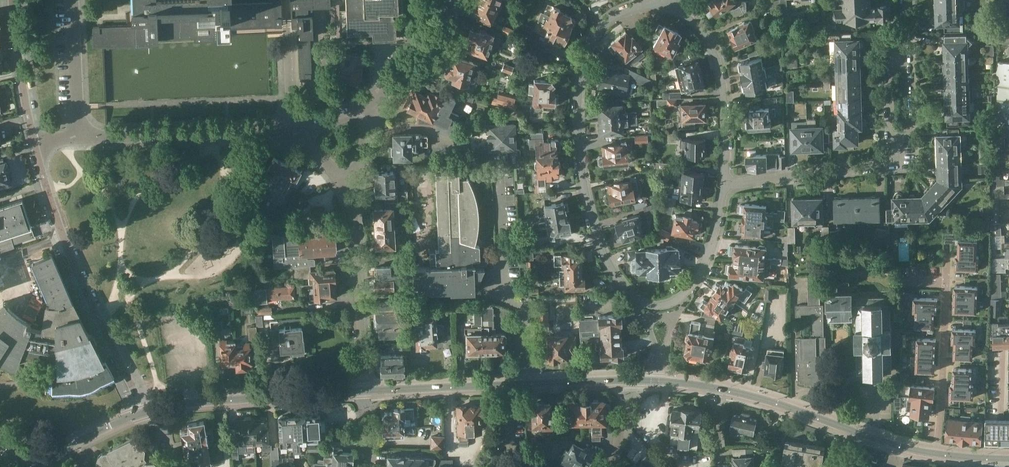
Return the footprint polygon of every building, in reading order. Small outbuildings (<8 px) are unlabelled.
[(99,27),(97,27),(93,27),(93,32),(92,32),(93,46),(104,45),(149,43),(149,41),(152,41),(152,35),(159,35),(159,33),(194,32),(195,33),(195,35),(195,36),(195,37),(199,36),(200,36),(200,34),(199,29),(221,28),(231,28),(230,20),(275,18),(275,19),(282,19),(281,0),(274,0),(274,1),(268,2),(258,2),(235,3),(231,3),(231,0),(164,0),(156,0),(133,0),(134,13),(133,13),(132,13),(132,20),(134,20),(134,26),(126,26),(102,27),(99,27)] [(314,0),(291,0),(292,25),(298,25),(298,29),(300,29),(300,36),(299,36),(301,79),(312,79),(312,78),(311,79),(309,37),(312,37),(312,36),(313,36),(312,8),(314,8),(314,0)] [(339,11),(340,34),(347,34),(372,33),(373,40),(396,39),(396,32),(395,16),(393,16),(393,11),(402,10),(402,4),(402,0),(346,0),(346,10),(339,11)] [(486,0),(478,0),(476,5),(474,5),(472,11),(478,14),(477,17),(492,24),(495,16),(493,16),(497,5),(486,0)] [(717,15),(735,2),(734,0),(707,0),(717,15)] [(781,0),(774,0),(764,4),(766,10),(781,4),(781,0)] [(937,9),(937,11),(963,10),(963,0),(936,0),(936,2),(934,4),(934,8),(937,9)] [(1006,1),(1006,7),(1000,8),(999,18),(1006,18),(1008,18),(1008,1),(1006,1)] [(871,2),(844,4),(844,9),(835,10),(831,14),(831,17),(835,20),(848,20),(848,21),(847,21),(847,22),(870,21),(869,20),(869,19),(871,19),(870,7),(871,7),(871,2)] [(871,7),(870,7),(871,19),(879,19),(879,20),(888,20),(888,15),(889,15),(890,15),(890,5),(879,6),(879,7),(871,7)] [(731,10),(733,14),(734,17),(743,13),(740,6),(731,10)] [(560,9),(553,7),(548,19),(540,16),(534,29),(538,31),(547,35),(547,36),(554,39),(554,38),(553,42),(554,43),(559,46),(561,45),(562,41),(564,42),(570,26),(571,27),(573,26),(575,21),(574,18),(572,17),(561,12),(560,9)] [(937,11),(937,14),(937,15),(936,15),(935,15),(934,15),(933,16),(932,17),(932,18),(931,19),(931,20),(932,21),(932,22),(933,23),(934,24),(935,24),(936,24),(945,24),(945,31),(964,31),(963,10),(937,11)] [(740,25),(730,29),(733,37),(733,38),(737,46),(747,42),(750,43),(756,40),(757,37),(753,29),(755,28),(759,26),(756,18),(752,20),(745,23),(744,21),(739,23),(740,25)] [(1007,30),(1006,18),(999,18),(999,38),(1008,38),(1008,30),(1007,30)] [(653,45),(672,56),(679,42),(678,42),(678,40),(678,39),(679,39),(680,39),(681,36),(680,35),(680,34),(664,25),(664,27),(659,24),(655,32),(660,34),(653,45)] [(466,48),(486,55),(490,43),(495,45),(498,37),(487,33),(488,32),(481,29),(479,33),(471,30),(468,39),(465,38),(462,45),(467,47),(466,48)] [(633,35),(629,35),(626,30),(611,42),(612,43),(608,46),(613,53),(617,50),(625,60),(627,59),(631,65),(645,55),(640,49),(642,47),(633,35)] [(836,41),(837,54),(859,54),(859,48),(860,48),(861,48),(862,48),(863,47),(864,46),(864,45),(864,44),(864,43),(864,42),(863,41),(862,40),(861,40),(860,40),(852,40),(852,33),(840,33),(840,41),(836,41)] [(945,56),(945,58),(969,57),(969,47),(974,42),(968,37),(968,35),(944,35),(945,49),(942,51),(942,55),(945,56)] [(999,38),(999,44),(1008,45),(1008,53),(1008,38),(999,38)] [(338,53),(337,76),(339,76),(338,82),(349,82),(349,79),(357,80),(357,79),(360,77),(361,64),(361,55),(345,54),(345,53),(338,53)] [(831,70),(837,70),(837,69),(860,69),(859,62),(862,60),(862,56),(859,54),(837,54),(837,63),(831,63),(831,70)] [(473,62),(452,56),(452,57),(447,56),(445,64),(447,65),(444,73),(454,76),(452,80),(467,84),(471,70),(475,72),(478,64),(473,63),(473,62)] [(969,72),(969,57),(945,58),(945,64),(943,66),(943,71),(945,72),(945,73),(969,72)] [(744,77),(780,70),(779,65),(766,68),(763,66),(762,58),(741,62),(739,63),(737,65),(738,70),(741,72),(742,71),(744,77)] [(679,79),(702,73),(700,66),(699,66),(699,65),(698,65),(696,59),(682,63),(683,64),(678,65),(678,66),(676,67),(679,79)] [(676,65),(672,61),(665,67),(665,72),(667,72),(676,65)] [(998,62),(996,137),(1005,137),(1005,127),(1008,127),(1008,62),(998,62)] [(502,63),(499,70),(509,74),(511,66),(502,63)] [(604,69),(599,88),(625,94),(628,79),(636,81),(635,82),(651,90),(652,80),(630,69),(629,75),(604,69)] [(860,69),(837,69),(837,70),(837,84),(860,84),(860,76),(862,74),(862,71),(860,69)] [(780,70),(744,77),(745,82),(742,82),(741,84),(743,91),(744,92),(747,91),(747,92),(767,87),(766,80),(768,78),(781,75),(780,70)] [(946,80),(946,88),(970,87),(969,72),(945,73),(945,74),(943,75),(943,79),(946,80)] [(702,73),(679,79),(682,91),(685,91),(686,91),(689,91),(690,91),(704,88),(702,81),(703,81),(703,80),(703,79),(702,73)] [(551,80),(535,79),(534,83),(529,82),(528,92),(533,93),(532,101),(535,104),(540,104),(542,102),(553,103),(557,103),(558,102),(559,95),(558,94),(554,94),(554,93),(553,93),(553,89),(553,83),(554,82),(551,79),(551,80)] [(861,99),(860,97),(863,96),(863,92),(860,90),(860,84),(837,84),(838,99),(861,99)] [(946,95),(946,103),(970,102),(975,102),(974,87),(970,87),(946,88),(943,90),(943,94),(946,95)] [(403,106),(411,110),(417,113),(416,123),(431,125),(456,126),(459,115),(450,110),(456,100),(446,96),(444,99),(430,92),(428,96),(424,94),(422,94),(411,89),(403,106)] [(502,96),(499,95),(497,102),(512,106),(516,95),(504,91),(502,96)] [(474,97),(462,93),(460,97),(473,102),(474,97)] [(861,106),(861,99),(838,99),(838,114),(861,114),(861,112),(863,111),(863,107),(861,106)] [(971,118),(970,102),(946,103),(947,103),(944,105),(944,110),(947,111),(947,126),(959,125),(971,124),(971,118)] [(704,104),(679,105),(680,114),(682,114),(682,120),(694,119),(705,119),(704,104)] [(752,109),(750,109),(751,119),(749,119),(749,120),(746,120),(745,121),(746,127),(747,128),(750,128),(771,127),(771,117),(770,117),(770,116),(776,116),(776,108),(769,108),(760,108),(760,104),(751,105),(752,109)] [(600,120),(637,118),(637,111),(630,112),(630,114),(627,114),(627,112),(625,112),(625,105),(599,107),(599,109),(598,110),(598,113),(600,114),(600,120)] [(838,114),(838,127),(838,128),(857,127),(862,127),(863,127),(864,127),(865,126),(866,126),(866,125),(866,124),(867,124),(867,123),(867,122),(866,121),(866,120),(865,119),(864,119),(863,118),(862,118),(861,118),(861,114),(838,114)] [(637,118),(600,120),(600,125),(599,127),(599,129),(600,130),(600,132),(626,131),(626,124),(628,124),(627,122),(630,122),(630,124),(637,124),(637,118)] [(823,142),(830,141),(830,131),(824,131),(824,125),(816,125),(816,119),(815,119),(807,119),(807,120),(807,126),(808,149),(809,149),(810,152),(814,152),(816,149),(823,149),(823,142)] [(522,167),(522,161),(521,148),(515,148),(515,124),(487,125),(488,146),(475,147),(475,162),(496,161),(507,161),(508,168),(522,167)] [(807,126),(792,126),(793,150),(800,149),(802,152),(806,152),(807,150),(808,149),(807,126)] [(860,136),(857,134),(857,127),(838,128),(838,127),(833,127),(834,141),(830,141),(830,148),(836,148),(836,146),(838,146),(839,148),(843,147),(844,145),(846,145),(846,143),(858,142),(858,141),(860,140),(860,136)] [(938,145),(938,150),(960,149),(959,128),(947,129),(947,135),(938,136),(937,136),(936,136),(935,136),(934,137),(933,137),(933,138),(932,139),(932,140),(932,141),(932,142),(933,142),(933,143),(934,144),(935,145),(936,145),(937,145),(938,145)] [(536,148),(537,160),(557,159),(557,158),(556,150),(560,150),(560,140),(559,139),(551,139),(551,142),(549,142),(549,141),(544,141),(545,142),(543,142),(543,140),(538,140),(538,139),(543,138),(542,132),(532,133),(532,138),(530,138),(530,149),(536,148)] [(422,133),(393,134),(394,146),(389,146),(389,155),(395,155),(395,157),(397,157),(398,159),(404,159),(403,157),(413,157),(412,150),(418,150),(418,146),(428,146),(428,135),(422,135),(422,133)] [(991,133),(989,133),(983,133),(983,141),(992,141),(991,133)] [(647,135),(635,136),(635,143),(648,142),(647,135)] [(1005,147),(1005,137),(996,137),(996,142),(996,146),(1005,147)] [(706,139),(682,139),(682,147),(685,147),(685,157),(695,157),(695,159),(703,159),(703,147),(704,147),(704,146),(706,146),(706,139)] [(609,146),(602,146),(603,155),(599,156),(598,157),(598,163),(600,164),(604,164),(604,165),(627,163),(626,154),(631,153),(630,144),(618,145),(618,144),(609,144),(609,146)] [(761,168),(778,168),(777,160),(767,160),(767,154),(756,154),(756,149),(748,150),(749,154),(747,154),(748,164),(749,164),(749,169),(750,169),(756,169),(757,169),(757,170),(759,170),(759,169),(760,169),(761,168)] [(938,150),(935,152),(935,156),(938,158),(938,165),(961,164),(960,149),(938,150)] [(274,156),(265,173),(268,175),(263,185),(265,186),(262,192),(280,202),(281,200),(284,202),(295,181),(296,181),(301,171),(302,171),(302,170),(301,170),(274,156)] [(3,158),(0,159),(0,185),(2,185),(3,185),(6,184),(8,183),(10,182),(7,171),(8,170),(9,168),(7,163),(5,162),(4,162),(3,158)] [(557,158),(557,159),(537,160),(538,192),(544,191),(546,191),(545,177),(547,177),(547,178),(551,177),(554,177),(554,174),(558,174),(557,168),(558,168),(558,167),(560,165),(560,160),(558,158),(557,158)] [(678,171),(678,164),(655,162),(654,169),(678,171)] [(939,172),(939,179),(961,179),(961,164),(938,165),(936,167),(936,171),(939,172)] [(386,202),(398,202),(398,193),(395,193),(394,170),(377,171),(376,172),(377,185),(375,185),(374,187),(374,193),(376,195),(385,194),(385,202),(386,202)] [(415,274),(413,274),(413,286),(419,286),(419,290),(430,289),(430,291),(451,290),(451,292),(474,291),(474,281),(478,281),(478,277),(481,277),(485,268),(473,269),(473,266),(475,266),(475,265),(473,265),(473,260),(480,260),(480,246),(474,244),(476,239),(477,232),(478,226),(478,219),(478,213),(478,207),(476,200),(475,194),(473,188),(470,182),(467,176),(467,178),(459,178),(459,171),(451,171),(451,178),(448,179),(448,173),(436,173),(438,220),(439,249),(435,249),(436,264),(440,264),(440,266),(439,266),(415,267),(415,274)] [(702,179),(702,173),(680,171),(679,185),(704,187),(704,179),(702,179)] [(606,194),(604,196),(605,202),(607,203),(611,203),(634,199),(632,190),(639,189),(637,176),(629,178),(629,181),(623,182),(623,181),(615,182),(615,183),(608,184),(609,194),(606,194)] [(939,179),(936,183),(933,182),(930,184),(931,188),(946,202),(961,186),(961,179),(939,179)] [(678,199),(700,201),(701,195),(703,195),(704,187),(679,185),(678,194),(678,199)] [(1004,186),(993,187),(993,199),(999,199),(1008,198),(1008,194),(1004,195),(1004,186)] [(925,190),(927,193),(923,197),(923,219),(929,219),(946,202),(931,188),(930,189),(927,188),(925,190)] [(908,219),(908,197),(903,198),(903,197),(903,196),(902,195),(902,194),(901,193),(900,193),(899,192),(898,192),(897,192),(896,193),(895,194),(894,194),(894,195),(894,196),(894,197),(894,198),(894,208),(887,208),(887,220),(908,219)] [(908,197),(908,219),(923,219),(923,197),(916,197),(914,194),(910,195),(908,197)] [(664,197),(663,204),(675,205),(676,199),(676,198),(671,198),(664,197)] [(857,197),(846,198),(847,221),(858,220),(857,197)] [(869,197),(857,197),(858,220),(870,220),(869,197)] [(880,197),(869,197),(870,220),(881,220),(880,208),(881,208),(881,199),(880,199),(880,197)] [(808,224),(807,198),(793,199),(793,207),(793,217),(794,217),(794,224),(808,224)] [(822,198),(807,198),(808,224),(823,223),(822,216),(823,216),(823,206),(822,206),(822,198)] [(835,221),(847,221),(846,198),(834,198),(834,200),(833,200),(834,210),(835,210),(835,221)] [(13,248),(9,235),(2,238),(1,234),(28,226),(20,200),(0,206),(0,252),(13,248)] [(375,219),(375,228),(394,228),(393,208),(398,208),(398,202),(386,202),(386,208),(373,209),(374,210),(373,210),(371,212),(371,216),(373,218),(374,218),(374,219),(375,219)] [(525,220),(525,224),(566,217),(566,211),(565,211),(569,210),(568,202),(563,202),(544,205),(546,213),(543,216),(525,220)] [(651,204),(643,207),(645,212),(648,211),(650,217),(655,216),(651,204)] [(766,213),(767,205),(745,204),(745,205),(740,204),(740,213),(745,214),(744,214),(744,219),(773,221),(784,222),(785,211),(777,211),(777,214),(766,213)] [(310,216),(316,209),(312,205),(299,220),(307,219),(310,216)] [(676,214),(672,231),(688,235),(689,236),(691,237),(694,235),(695,231),(694,230),(695,228),(696,228),(698,221),(690,219),(691,212),(690,212),(691,208),(683,207),(682,211),(684,211),(683,216),(676,214)] [(622,240),(642,234),(639,223),(642,222),(639,214),(637,215),(622,219),(623,221),(615,223),(618,231),(616,231),(615,234),(617,239),(619,240),(622,239),(622,240)] [(416,218),(412,216),(414,232),(421,230),(416,218)] [(567,220),(566,217),(525,224),(526,229),(540,227),(540,228),(548,227),(550,236),(560,235),(562,236),(569,235),(570,233),(570,230),(571,230),(569,220),(567,220)] [(773,225),(773,221),(744,219),(743,223),(744,223),(744,224),(739,224),(738,233),(743,233),(743,234),(764,236),(772,236),(773,225)] [(992,235),(1001,235),(1001,223),(999,223),(992,224),(992,235)] [(394,246),(394,228),(375,228),(376,237),(375,238),(373,241),(373,244),(375,246),(376,246),(376,247),(394,246)] [(657,235),(663,238),(667,240),(671,233),(660,228),(657,235)] [(877,228),(873,240),(889,242),(887,229),(882,230),(877,228)] [(292,254),(291,233),(291,229),(281,230),(281,234),(272,235),(273,256),(292,254)] [(298,233),(291,233),(292,254),(273,256),(274,261),(274,268),(315,264),(315,258),(314,257),(314,253),(314,252),(320,252),(321,252),(327,251),(327,252),(328,252),(328,251),(334,251),(335,251),(334,250),(334,247),(335,247),(334,233),(333,233),(333,230),(334,230),(333,229),(333,230),(327,230),(326,229),(326,230),(320,231),(320,230),(319,230),(319,231),(313,231),(313,230),(312,230),(312,231),(306,231),(306,230),(305,230),(305,231),(299,232),(299,231),(298,231),(298,233)] [(834,231),(829,231),(829,241),(829,243),(845,242),(840,229),(834,231)] [(946,233),(945,242),(953,243),(953,234),(946,233)] [(1001,235),(992,235),(992,249),(1005,249),(1008,249),(1008,242),(1007,242),(1007,235),(1001,235)] [(535,251),(534,244),(538,244),(538,237),(527,238),(529,251),(535,251)] [(959,255),(977,256),(977,240),(959,240),(959,255)] [(731,245),(730,254),(735,254),(734,256),(736,256),(735,259),(772,263),(777,264),(781,265),(782,259),(773,258),(771,259),(766,258),(767,248),(765,245),(760,245),(758,247),(736,244),(736,246),(731,245)] [(667,247),(657,248),(658,274),(668,274),(667,271),(676,271),(676,270),(681,270),(681,262),(678,262),(678,249),(672,246),(666,246),(667,247)] [(658,274),(657,248),(647,248),(647,247),(642,247),(639,249),(639,250),(628,251),(628,259),(634,259),(634,261),(632,261),(633,272),(648,271),(648,274),(658,274)] [(552,266),(562,266),(582,265),(581,256),(577,257),(577,256),(576,256),(576,253),(552,254),(552,266)] [(32,263),(30,264),(35,275),(37,274),(38,276),(36,277),(40,286),(42,285),(43,288),(41,289),(45,298),(47,297),(49,302),(50,297),(50,296),(51,296),(52,295),(55,296),(56,307),(57,307),(58,306),(59,306),(60,306),(61,306),(62,306),(63,306),(64,305),(65,305),(66,305),(67,304),(68,304),(69,304),(70,303),(71,303),(72,302),(71,300),(52,254),(51,254),(50,254),(32,261),(32,262),(32,263)] [(979,256),(977,256),(959,255),(956,255),(956,268),(979,269),(979,256)] [(1006,258),(992,258),(992,271),(993,272),(1006,272),(1005,267),(1008,267),(1008,258),(1006,258)] [(727,263),(726,272),(731,273),(731,274),(755,277),(756,279),(761,280),(764,278),(765,268),(777,269),(777,264),(772,263),(735,259),(735,263),(732,263),(731,264),(727,263)] [(582,265),(562,266),(562,270),(560,270),(560,278),(583,277),(583,276),(583,275),(582,275),(582,265)] [(309,278),(309,284),(315,284),(336,283),(335,270),(333,269),(328,270),(328,269),(327,269),(327,270),(306,271),(306,266),(295,267),(296,279),(309,278)] [(392,266),(375,266),(375,279),(375,280),(372,282),(372,286),(375,288),(375,289),(393,288),(393,286),(401,286),(400,273),(393,273),(392,266)] [(532,272),(532,267),(526,267),(526,279),(536,279),(536,272),(532,272)] [(991,274),(991,291),(1001,291),(1001,274),(991,274)] [(583,277),(560,278),(560,286),(564,286),(564,289),(585,289),(585,285),(586,284),(586,281),(585,280),(585,276),(583,276),(583,277)] [(713,287),(717,290),(733,302),(734,302),(738,296),(746,302),(753,292),(747,287),(743,292),(741,291),(743,289),(735,283),(733,285),(730,283),(730,284),(726,282),(724,285),(721,285),(720,286),(716,283),(713,287)] [(336,283),(315,284),(309,284),(309,287),(310,299),(327,298),(327,297),(336,297),(335,283),(336,283)] [(307,288),(309,287),(309,284),(253,289),(254,303),(267,302),(267,299),(295,297),(295,292),(300,292),(300,290),(306,290),(307,288)] [(530,285),(530,294),(538,294),(538,285),(530,285)] [(955,286),(954,298),(977,299),(978,287),(955,286)] [(853,318),(852,305),(852,293),(838,293),(838,287),(831,287),(831,292),(829,292),(829,318),(853,318)] [(722,319),(734,302),(733,302),(717,290),(709,302),(704,299),(700,306),(704,309),(702,315),(722,319)] [(991,291),(991,298),(1001,299),(1001,291),(991,291)] [(852,293),(852,305),(857,305),(858,328),(857,328),(857,347),(858,347),(858,372),(866,372),(866,374),(885,373),(885,371),(892,371),(891,346),(892,346),(892,328),(891,328),(891,303),(890,303),(890,297),(858,297),(858,293),(852,293)] [(3,361),(6,363),(10,364),(13,366),(15,366),(22,348),(24,349),(26,349),(29,350),(32,351),(35,352),(37,352),(39,353),(42,353),(44,353),(47,354),(48,354),(46,387),(52,388),(58,387),(64,387),(70,386),(75,386),(80,385),(85,384),(90,382),(90,383),(100,380),(104,378),(104,377),(109,374),(102,362),(99,355),(95,347),(98,343),(93,333),(88,333),(77,311),(72,302),(71,303),(70,303),(69,304),(68,304),(67,304),(66,305),(65,305),(64,305),(63,306),(62,306),(61,306),(60,306),(59,306),(58,306),(57,307),(56,307),(55,296),(52,295),(51,296),(50,296),(50,297),(49,302),(47,302),(47,306),(46,311),(43,330),(41,330),(39,329),(36,329),(33,328),(30,327),(32,323),(31,323),(28,321),(24,319),(22,318),(20,317),(19,317),(15,314),(14,313),(13,312),(11,311),(8,308),(5,305),(2,302),(0,303),(0,359),(3,361)] [(914,310),(916,310),(935,311),(937,311),(937,298),(915,298),(914,310)] [(977,299),(954,298),(954,311),(977,312),(977,299)] [(1002,302),(1002,299),(1001,299),(991,298),(991,315),(1001,315),(1001,302),(1002,302)] [(821,299),(808,299),(808,305),(795,305),(795,316),(802,316),(802,314),(813,314),(813,324),(824,324),(823,305),(821,305),(821,299)] [(374,319),(400,318),(400,308),(402,308),(402,300),(399,300),(393,301),(393,300),(384,300),(385,301),(378,301),(378,309),(377,309),(377,310),(374,310),(374,319)] [(474,327),(466,327),(466,334),(467,335),(467,353),(468,353),(470,355),(474,355),(476,353),(477,353),(482,353),(482,347),(482,333),(482,327),(481,320),(481,308),(476,308),(476,324),(474,324),(474,327)] [(493,308),(481,308),(481,320),(482,327),(482,333),(482,347),(482,353),(483,353),(484,354),(487,354),(488,352),(494,352),(494,353),(495,353),(497,354),(501,354),(503,352),(504,352),(504,341),(506,339),(505,335),(503,333),(494,333),(493,320),(493,308)] [(935,311),(916,310),(916,326),(934,327),(935,311)] [(548,325),(548,311),(539,311),(539,325),(548,325)] [(436,325),(435,314),(414,316),(416,347),(416,348),(417,348),(417,347),(424,347),(426,347),(425,346),(425,345),(436,344),(436,345),(437,345),(437,343),(436,335),(437,335),(437,334),(443,334),(444,332),(444,326),(442,324),(436,325)] [(579,319),(579,327),(580,333),(580,338),(621,336),(620,324),(622,324),(622,323),(625,323),(626,322),(626,317),(625,315),(621,315),(621,314),(611,315),(600,315),(600,318),(579,319)] [(303,317),(270,320),(272,341),(280,341),(281,349),(292,348),(292,349),(293,349),(293,354),(304,353),(303,348),(304,348),(304,347),(303,338),(303,337),(301,324),(304,324),(303,317)] [(400,318),(374,319),(374,327),(378,327),(378,328),(379,328),(379,336),(386,335),(386,336),(395,335),(394,334),(403,334),(403,326),(400,326),(400,318)] [(688,343),(688,344),(686,350),(689,355),(690,355),(689,360),(698,362),(699,357),(700,357),(711,359),(716,331),(713,331),(715,326),(704,324),(702,323),(692,321),(690,334),(687,336),(686,340),(688,343)] [(743,335),(745,324),(733,321),(731,333),(743,335)] [(991,324),(991,334),(992,334),(992,338),(994,338),(994,346),(1008,346),(1008,323),(991,324)] [(796,337),(797,381),(800,381),(800,383),(805,382),(805,384),(811,384),(811,386),(823,385),(822,377),(828,377),(828,358),(826,359),(825,337),(824,337),(824,324),(813,324),(813,334),(812,334),(812,337),(802,337),(801,330),(796,330),(796,337)] [(219,325),(211,326),(212,338),(220,337),(219,325)] [(257,338),(256,327),(256,326),(248,327),(249,339),(257,338)] [(955,342),(973,342),(976,342),(976,330),(953,329),(953,341),(955,342)] [(548,350),(543,350),(544,358),(548,358),(548,360),(558,359),(558,357),(561,357),(562,358),(566,358),(567,356),(575,356),(575,335),(547,336),(548,350)] [(600,349),(601,357),(612,357),(622,356),(622,355),(625,355),(627,354),(627,349),(625,347),(622,347),(622,346),(621,347),(621,336),(580,338),(581,351),(595,349),(600,349)] [(733,353),(730,368),(748,373),(751,357),(754,355),(755,349),(753,346),(752,346),(753,340),(733,336),(732,340),(736,341),(734,348),(733,347),(732,353),(733,353)] [(918,338),(917,354),(935,355),(936,339),(918,338)] [(226,340),(220,340),(221,349),(220,349),(220,355),(221,355),(222,364),(228,364),(229,366),(237,365),(234,341),(226,342),(226,340)] [(250,351),(250,348),(249,342),(243,343),(243,346),(237,347),(236,341),(234,341),(237,365),(237,369),(246,368),(246,367),(252,367),(251,357),(252,357),(251,351),(250,351)] [(973,342),(955,342),(954,357),(973,358),(973,342)] [(782,375),(785,351),(768,349),(767,360),(764,359),(763,366),(766,366),(765,373),(774,374),(774,376),(780,377),(781,375),(782,375)] [(396,376),(400,376),(400,375),(402,375),(402,373),(403,373),(403,364),(407,363),(407,354),(396,355),(396,354),(388,355),(381,355),(381,364),(380,366),(379,366),(380,371),(382,373),(394,373),(394,375),(396,375),(396,376)] [(935,355),(917,354),(917,356),(912,356),(911,367),(917,367),(917,370),(935,371),(935,355)] [(953,384),(971,384),(972,382),(976,382),(976,373),(972,373),(972,369),(954,368),(953,384)] [(974,385),(971,384),(953,384),(951,384),(950,397),(973,397),(974,385)] [(911,398),(913,398),(931,400),(933,400),(935,388),(912,385),(911,398)] [(931,400),(913,398),(913,400),(908,400),(907,410),(912,410),(911,414),(929,416),(931,400)] [(577,427),(584,427),(584,422),(585,422),(585,402),(576,402),(574,401),(571,401),(568,403),(568,409),(565,409),(565,423),(577,423),(577,427)] [(533,404),(532,404),(533,426),(534,426),(534,429),(542,429),(542,428),(552,427),(552,426),(555,426),(554,415),(554,410),(553,410),(550,410),(550,403),(541,403),(539,402),(535,402),(533,404)] [(603,402),(585,402),(585,422),(584,422),(584,427),(584,423),(591,423),(591,434),(592,434),(592,440),(600,440),(600,434),(601,434),(601,431),(603,431),(603,423),(604,422),(606,420),(606,416),(604,415),(604,412),(606,410),(609,410),(610,409),(610,405),(609,404),(606,404),(603,402)] [(472,406),(470,406),(470,408),(467,408),(466,406),(458,406),(458,409),(456,409),(456,417),(458,417),(459,445),(468,445),(467,432),(480,432),(480,417),(486,416),(485,406),(480,406),(477,406),(475,405),(473,405),(472,406)] [(414,418),(414,408),(394,409),(394,412),(386,412),(385,411),(382,415),(383,415),(383,423),(383,424),(380,426),(381,430),(383,432),(383,433),(385,433),(385,437),(387,438),(404,438),(403,426),(416,425),(415,422),(411,422),(411,418),(414,418)] [(672,432),(671,442),(679,443),(679,445),(690,447),(698,447),(700,430),(702,412),(694,411),(694,410),(683,409),(674,408),(674,411),(672,413),(671,418),(673,420),(672,422),(673,423),(672,432)] [(305,416),(306,425),(325,424),(325,420),(320,421),(320,415),(318,415),(317,413),(313,413),(312,415),(305,416)] [(754,435),(757,420),(750,418),(751,416),(750,415),(743,413),(742,414),(741,416),(734,415),(731,429),(730,435),(738,436),(739,431),(754,435)] [(305,416),(303,416),(302,414),(297,415),(295,417),(294,417),(294,418),(292,418),(294,447),(293,447),(293,454),(301,453),(300,448),(300,442),(307,442),(306,435),(307,435),(306,425),(305,416)] [(960,419),(958,440),(969,441),(971,420),(970,420),(970,416),(962,415),(961,419),(960,419)] [(280,448),(293,447),(294,447),(292,418),(289,418),(289,417),(288,417),(286,416),(285,416),(284,416),(282,416),(280,417),(279,418),(278,418),(280,448)] [(255,450),(255,445),(253,420),(254,420),(254,418),(252,418),(251,417),(245,418),(243,418),(243,420),(237,420),(240,451),(255,450)] [(254,418),(254,420),(253,420),(255,445),(262,444),(262,447),(269,446),(268,427),(267,427),(266,421),(261,422),(260,420),(254,420),(254,418)] [(948,418),(946,439),(958,440),(960,419),(948,418)] [(1000,443),(1001,419),(986,419),(985,443),(1000,443)] [(1001,419),(1000,443),(1008,443),(1008,420),(1001,419)] [(971,420),(969,441),(981,443),(983,422),(971,420)] [(183,440),(183,442),(184,447),(186,456),(185,456),(186,457),(187,457),(198,455),(199,464),(200,464),(202,466),(209,466),(210,463),(211,463),(208,444),(209,443),(209,442),(211,442),(213,441),(211,433),(210,432),(207,433),(207,431),(206,432),(204,421),(203,421),(188,424),(189,430),(181,432),(181,433),(181,432),(183,440)] [(325,424),(306,425),(307,435),(306,435),(307,442),(307,444),(321,444),(320,434),(321,434),(321,428),(325,428),(325,424)] [(445,447),(445,435),(431,435),(431,447),(445,447)] [(162,466),(156,461),(157,456),(145,444),(140,445),(133,438),(109,449),(109,452),(108,452),(107,452),(105,452),(103,452),(102,453),(100,454),(99,455),(98,456),(97,458),(99,459),(99,464),(97,464),(97,465),(97,466),(98,466),(162,466)] [(771,439),(769,451),(775,453),(777,440),(771,439)] [(806,444),(786,440),(782,466),(802,466),(806,444)] [(568,450),(565,449),(561,457),(563,459),(561,461),(570,466),(570,465),(574,466),(584,466),(592,453),(591,453),(590,449),(587,447),(583,448),(573,442),(568,450)] [(802,466),(822,466),(826,447),(806,444),(802,466)] [(238,447),(230,448),(231,460),(239,460),(238,447)] [(270,447),(271,459),(279,458),(278,447),(270,447)] [(318,460),(317,463),(351,465),(351,462),(352,462),(353,452),(342,452),(343,448),(334,447),(334,451),(332,451),(332,458),(324,458),(323,460),(318,460)] [(387,466),(433,466),(434,464),(436,458),(424,457),(403,456),(396,456),(388,455),(387,466)] [(753,457),(735,458),(735,463),(735,465),(734,466),(753,466),(753,457)] [(866,466),(868,461),(857,457),(855,463),(853,466),(845,464),(844,466),(866,466)] [(437,459),(434,466),(452,466),(452,459),(437,459)]
